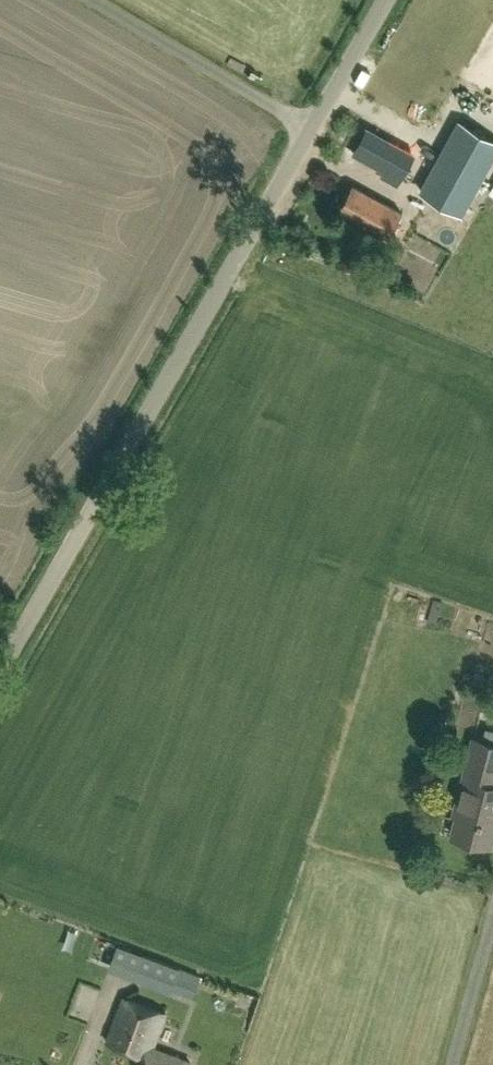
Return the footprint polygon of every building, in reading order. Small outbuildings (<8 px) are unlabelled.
[(367,100),(382,106),(386,95),(371,89),(367,100)] [(458,121),(420,191),(463,214),(492,159),(492,140),(458,121)] [(388,172),(388,151),(377,150),(377,172),(388,172)] [(339,210),(388,237),(402,212),(353,185),(339,210)] [(454,835),(492,845),(492,843),(492,743),(475,738),(455,815),(459,815),(454,835)] [(143,953),(133,977),(171,992),(181,966),(143,953)] [(144,1056),(140,1064),(190,1064),(191,1062),(153,1047),(166,1013),(125,997),(108,1042),(144,1056)]
